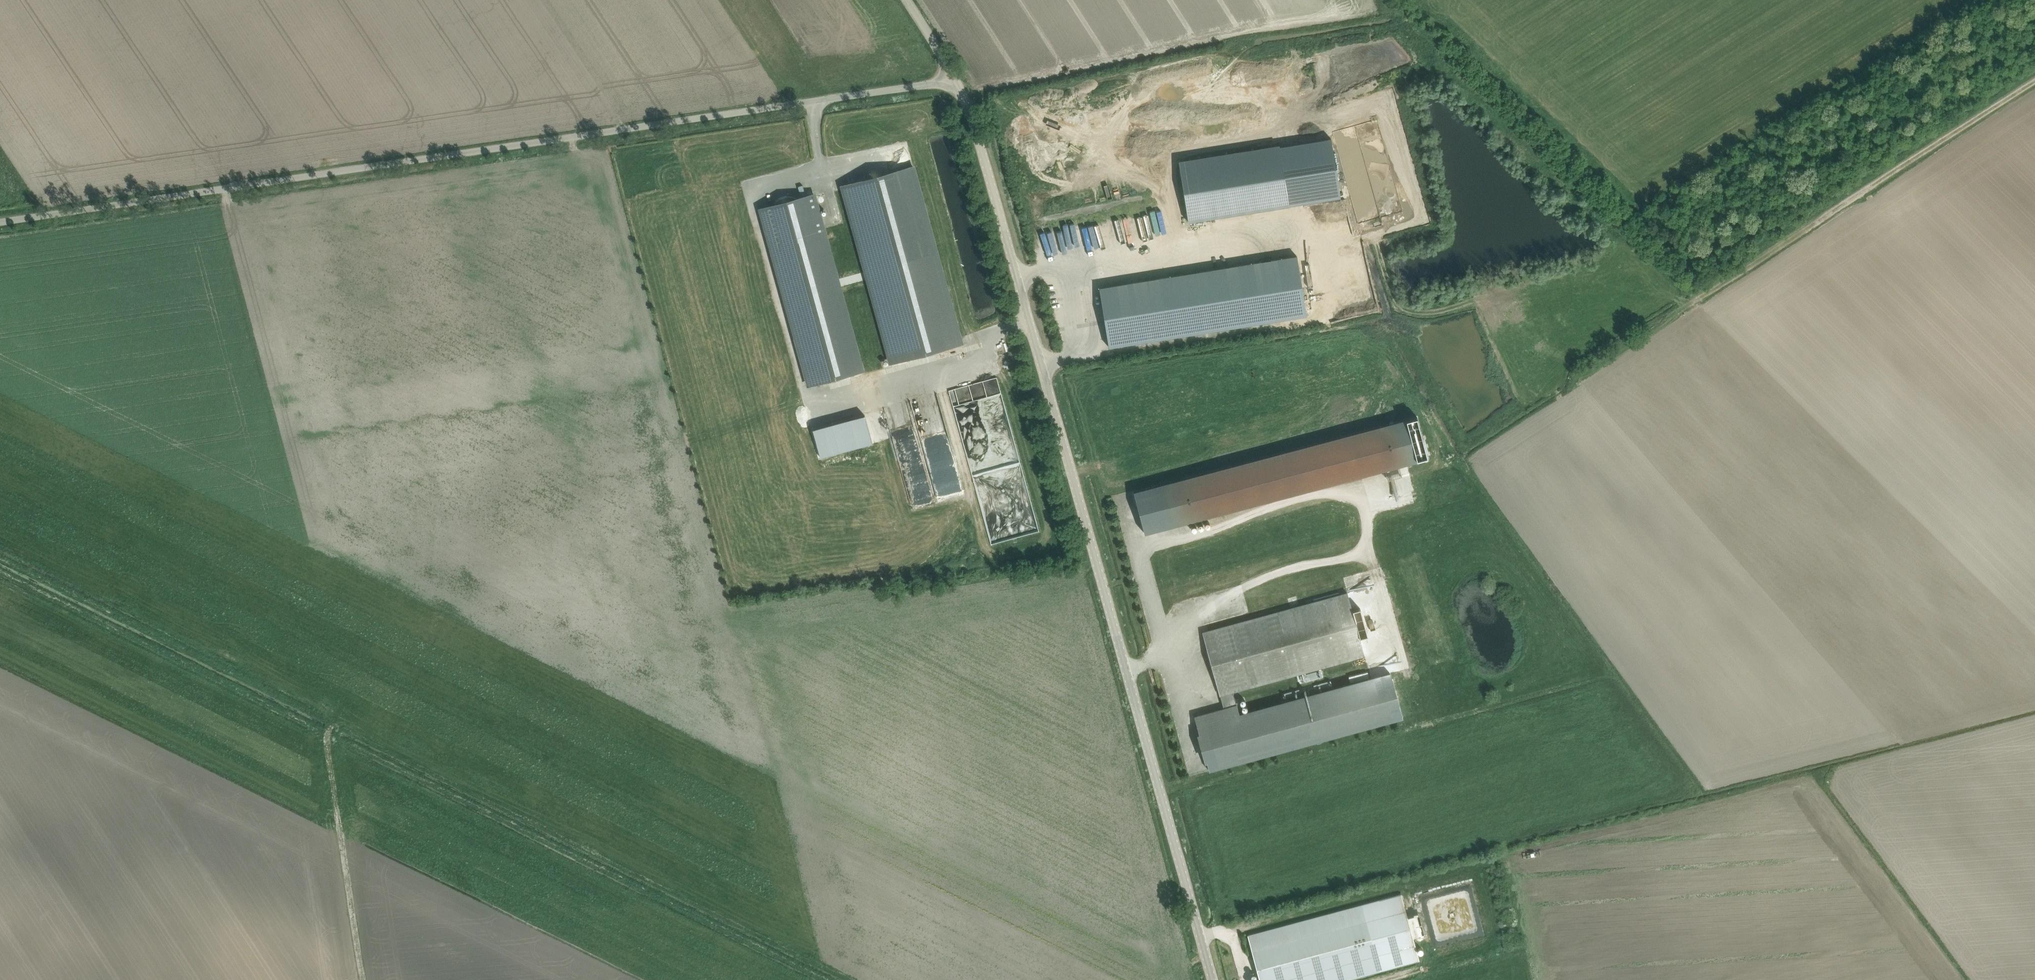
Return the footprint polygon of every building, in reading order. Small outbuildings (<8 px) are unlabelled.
[(1288,205),(1278,145),(1178,162),(1187,221),(1288,205)] [(913,167),(843,187),(891,363),(962,343),(913,167)] [(863,370),(815,195),(761,209),(809,385),(863,370)] [(1297,256),(1100,287),(1110,347),(1307,316),(1297,256)] [(997,377),(949,388),(953,405),(980,399),(980,402),(1002,396),(997,377)] [(1408,419),(1135,492),(1146,533),(1419,461),(1408,419)] [(813,429),(821,458),(841,453),(833,424),(813,429)] [(863,462),(862,444),(845,445),(846,463),(863,462)] [(1240,709),(1235,691),(1365,656),(1348,593),(1341,594),(1203,632),(1220,695),(1224,708),(1204,713),(1223,781),(1413,730),(1397,668),(1240,709)] [(1357,607),(1360,636),(1367,635),(1363,606),(1357,607)] [(1405,964),(1420,960),(1402,894),(1387,898),(1248,935),(1255,960),(1260,979),(1345,979),(1405,964)]
